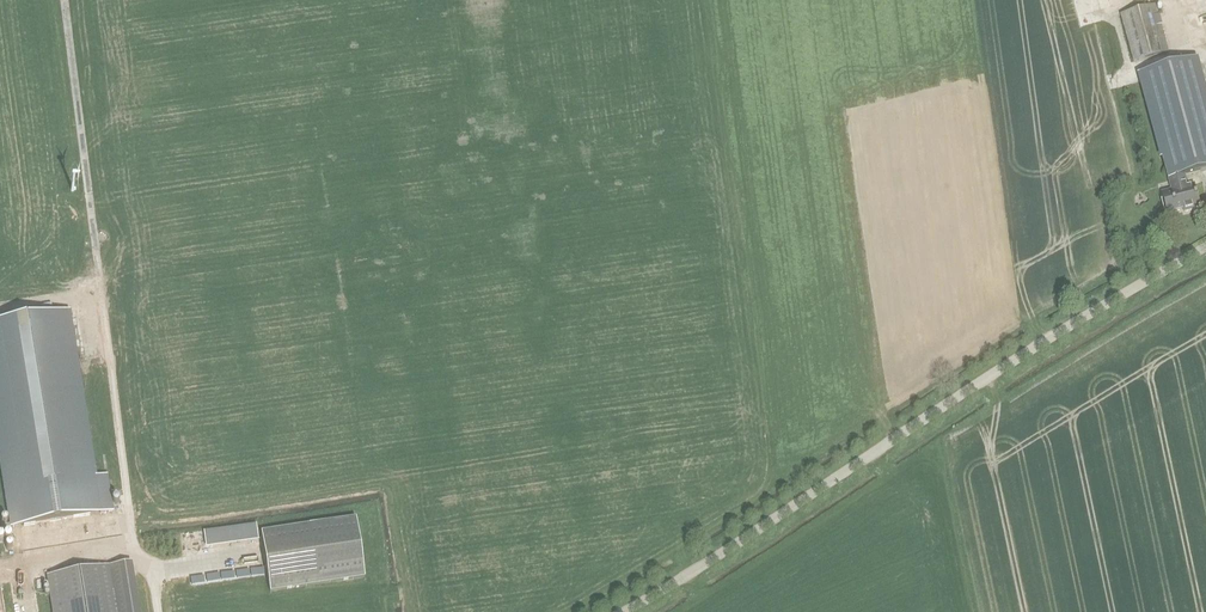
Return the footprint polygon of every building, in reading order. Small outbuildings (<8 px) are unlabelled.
[(1157,7),(1120,17),(1133,63),(1170,53),(1157,7)] [(1142,76),(1145,85),(1172,189),(1161,192),(1167,213),(1183,209),(1184,212),(1201,208),(1195,183),(1187,185),(1185,175),(1205,169),(1205,83),(1203,70),(1200,61),(1142,76)] [(12,529),(113,513),(107,475),(94,477),(67,311),(0,322),(0,455),(12,529)] [(261,534),(270,595),(365,581),(356,520),(261,534)] [(111,567),(118,611),(130,611),(122,565),(111,567)] [(47,577),(53,611),(118,611),(111,567),(47,577)]
